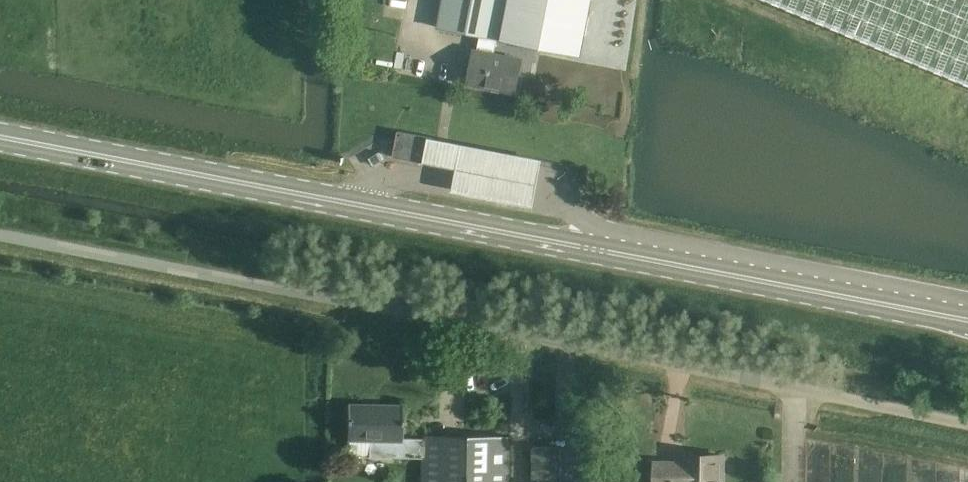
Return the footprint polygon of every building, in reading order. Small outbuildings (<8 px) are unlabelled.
[(512,90),(518,56),(490,50),(493,36),(500,0),(438,0),(433,24),(475,32),(472,47),(469,46),(463,80),(512,90)] [(493,36),(576,56),(588,0),(500,0),(493,36)] [(967,84),(967,0),(766,0),(967,84)] [(397,131),(392,156),(429,164),(434,138),(397,131)] [(453,175),(449,197),(530,213),(539,165),(425,143),(420,169),(453,175)] [(510,435),(421,434),(421,437),(402,436),(403,406),(376,405),(376,407),(347,407),(346,438),(369,439),(369,456),(421,458),(420,481),(509,481),(510,435)] [(559,479),(558,443),(533,444),(534,480),(559,479)] [(655,461),(655,481),(722,481),(722,454),(686,454),(686,464),(672,464),(672,462),(655,461)] [(348,457),(348,468),(358,468),(358,458),(348,457)]
